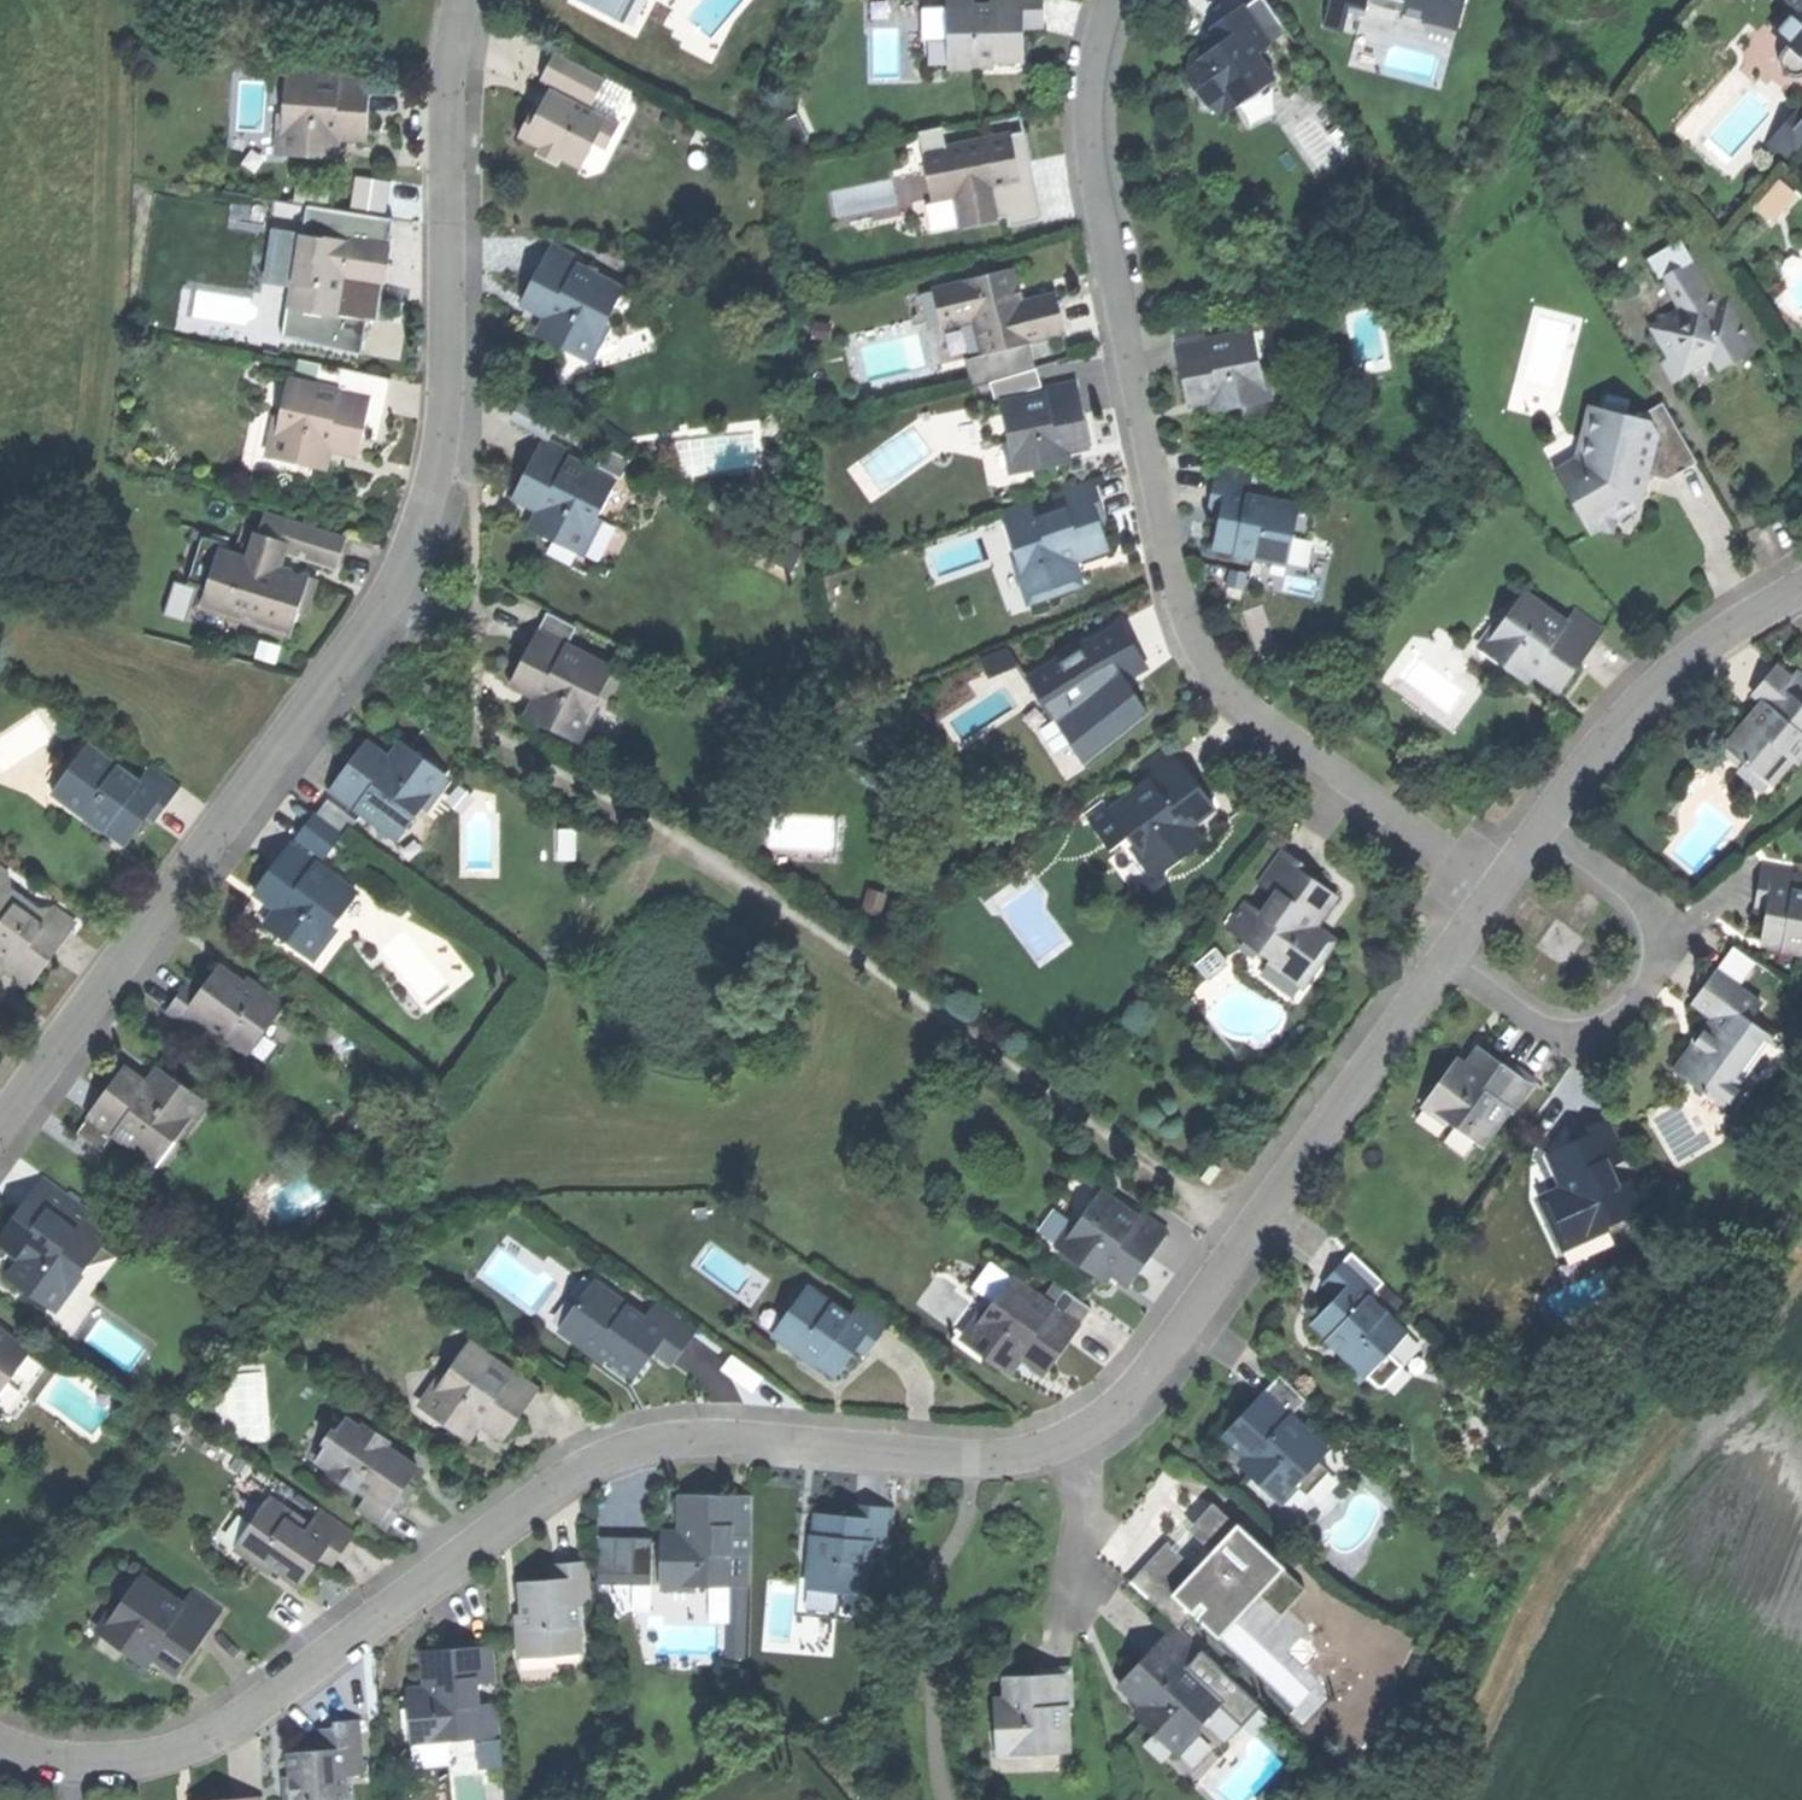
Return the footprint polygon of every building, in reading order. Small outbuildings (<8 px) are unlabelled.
[(943,65),(978,64),(978,58),(1019,58),(1019,25),(1040,25),(1040,6),(1040,0),(991,0),(991,4),(970,4),(970,0),(943,0),(943,65)] [(1322,25),(1342,30),(1347,11),(1362,15),(1365,3),(1458,26),(1464,0),(1329,0),(1322,25)] [(1775,28),(1788,40),(1785,46),(1784,53),(1786,58),(1789,63),(1797,67),(1801,66),(1801,0),(1800,0),(1775,28)] [(1225,18),(1210,29),(1220,44),(1208,52),(1204,46),(1188,57),(1185,79),(1202,104),(1231,109),(1274,79),(1256,54),(1269,45),(1242,6),(1225,18)] [(602,78),(551,51),(537,77),(544,81),(550,84),(537,110),(531,107),(516,134),(537,145),(533,151),(558,164),(562,157),(581,167),(593,144),(604,149),(618,122),(609,118),(587,107),(602,78)] [(285,69),(283,104),(291,105),(293,82),(312,84),(313,71),(285,69)] [(369,76),(313,71),(312,84),(293,82),(291,105),(283,104),(279,152),(325,156),(326,135),(341,136),(364,138),(366,106),(369,76)] [(624,89),(602,78),(587,107),(609,118),(624,89)] [(1261,92),(1274,79),(1231,109),(1247,100),(1261,92)] [(536,96),(531,107),(537,110),(550,84),(544,81),(536,96)] [(1788,165),(1801,149),(1801,111),(1798,107),(1765,144),(1788,165)] [(339,157),(341,136),(326,135),(325,156),(339,157)] [(982,137),(921,151),(931,196),(954,191),(955,199),(952,205),(953,213),(959,215),(961,226),(1006,216),(998,185),(994,186),(989,166),(982,137)] [(1031,177),(998,185),(1006,216),(1038,208),(1031,177)] [(1784,177),(1758,203),(1773,218),(1799,191),(1784,177)] [(279,200),(275,223),(292,226),(296,203),(279,200)] [(389,238),(341,232),(340,238),(303,233),(301,252),(293,251),(286,305),(343,313),(344,306),(346,288),(342,288),(344,278),(384,283),(386,269),(390,269),(391,261),(392,254),(387,253),(389,238)] [(556,245),(550,242),(533,274),(519,301),(554,319),(543,339),(585,360),(622,289),(574,264),(552,253),(556,245)] [(578,256),(556,245),(552,253),(574,264),(578,256)] [(1683,311),(1654,327),(1672,359),(1663,364),(1671,380),(1714,356),(1720,368),(1739,357),(1757,347),(1730,297),(1718,303),(1695,261),(1665,278),(1683,311)] [(1010,276),(935,301),(947,336),(978,325),(989,359),(1032,345),(1030,341),(1038,339),(1025,303),(1015,306),(1012,298),(1016,296),(1014,290),(1010,276)] [(1021,288),(1014,290),(1016,296),(1012,298),(1015,306),(1025,303),(1023,297),(1021,288)] [(1053,293),(1025,303),(1038,339),(1065,329),(1053,293)] [(369,310),(344,306),(343,313),(286,305),(282,334),(364,345),(369,310)] [(1171,338),(1176,338),(1208,332),(1204,314),(1168,321),(1171,338)] [(1182,372),(1188,403),(1220,397),(1223,408),(1267,400),(1254,330),(1209,338),(1208,332),(1176,338),(1182,372)] [(320,362),(316,380),(328,382),(331,365),(320,362)] [(331,365),(328,382),(371,392),(363,431),(380,434),(384,412),(392,378),(331,365)] [(288,374),(281,404),(293,406),(299,376),(288,374)] [(316,380),(299,376),(293,406),(281,404),(270,457),(315,467),(320,446),(358,454),(363,431),(371,392),(328,382),(316,380)] [(1044,395),(1002,403),(1016,471),(1059,463),(1056,451),(1088,445),(1082,415),(1075,381),(1043,388),(1044,395)] [(1665,401),(1636,416),(1598,407),(1593,430),(1583,436),(1577,461),(1588,483),(1584,485),(1591,499),(1576,507),(1590,534),(1601,528),(1616,532),(1618,516),(1633,509),(1643,503),(1649,475),(1668,478),(1697,463),(1665,401)] [(552,416),(544,432),(547,434),(551,436),(559,420),(552,416)] [(551,436),(547,434),(534,460),(515,496),(547,512),(537,532),(579,553),(617,479),(573,457),(577,449),(551,436)] [(1558,471),(1576,507),(1591,499),(1584,485),(1588,483),(1577,461),(1558,471)] [(1212,492),(1208,510),(1220,512),(1214,545),(1236,549),(1237,544),(1254,547),(1252,559),(1288,566),(1299,504),(1248,495),(1251,476),(1216,469),(1212,492)] [(1034,498),(1002,510),(1034,599),(1077,583),(1069,561),(1110,546),(1101,521),(1107,519),(1100,501),(1092,478),(1052,492),(1059,510),(1040,516),(1034,498)] [(266,511),(256,544),(269,548),(337,568),(347,535),(266,511)] [(265,563),(269,548),(256,544),(252,559),(265,563)] [(252,559),(205,545),(195,579),(200,580),(210,583),(202,608),(290,635),(296,613),(302,615),(307,599),(314,578),(265,563),(252,559)] [(192,606),(202,608),(210,583),(200,580),(192,606)] [(1506,616),(1483,650),(1517,674),(1524,665),(1562,691),(1582,663),(1605,628),(1576,608),(1567,622),(1529,595),(1512,620),(1506,616)] [(526,651),(510,683),(546,701),(536,721),(576,742),(599,697),(591,693),(602,671),(582,660),(585,655),(567,645),(577,625),(547,610),(526,651)] [(1082,642),(1028,674),(1053,716),(1074,703),(1078,710),(1074,713),(1082,727),(1087,724),(1092,733),(1126,712),(1124,709),(1129,706),(1114,682),(1109,686),(1093,659),(1082,642)] [(613,669),(585,655),(582,660),(602,671),(591,693),(599,697),(613,669)] [(1112,679),(1114,682),(1129,706),(1130,709),(1158,692),(1140,662),(1112,679)] [(1773,784),(1794,759),(1800,763),(1801,761),(1801,699),(1801,685),(1779,665),(1755,692),(1773,707),(1767,714),(1763,719),(1755,712),(1731,739),(1750,756),(1746,761),(1773,784)] [(398,739),(384,757),(393,764),(407,746),(398,739)] [(86,742),(72,762),(81,768),(95,749),(86,742)] [(343,769),(328,790),(371,822),(378,814),(395,826),(408,808),(415,813),(445,774),(407,746),(393,764),(384,757),(363,742),(343,769)] [(1174,746),(1145,767),(1154,781),(1114,808),(1133,835),(1161,875),(1198,849),(1185,830),(1217,807),(1198,780),(1174,746)] [(50,792),(91,822),(96,815),(125,836),(141,814),(153,822),(163,808),(179,786),(149,764),(138,780),(95,749),(81,768),(72,762),(50,792)] [(326,797),(314,812),(341,832),(345,835),(356,820),(326,797)] [(1114,848),(1133,835),(1114,808),(1111,804),(1092,817),(1114,848)] [(395,840),(415,813),(408,808),(395,826),(378,814),(371,822),(395,840)] [(297,835),(323,855),(341,832),(314,812),(297,835)] [(297,835),(291,843),(317,863),(323,855),(297,835)] [(273,866),(254,891),(284,913),(271,929),(308,957),(340,915),(332,909),(345,891),(330,879),(333,875),(317,863),(291,843),(273,866)] [(1250,901),(1231,928),(1248,940),(1253,933),(1269,944),(1264,951),(1308,983),(1336,945),(1316,931),(1340,896),(1318,880),(1322,874),(1307,864),(1286,849),(1264,879),(1280,890),(1265,912),(1250,901)] [(1764,864),(1761,886),(1757,906),(1769,908),(1764,939),(1787,943),(1787,939),(1801,942),(1801,892),(1797,891),(1800,870),(1764,864)] [(6,896),(9,879),(0,873),(0,892),(6,896)] [(5,958),(4,966),(29,984),(48,957),(72,924),(50,908),(26,911),(6,896),(0,892),(0,958),(5,958)] [(1735,945),(1717,970),(1740,987),(1758,962),(1735,945)] [(189,984),(168,1012),(202,1038),(210,1026),(249,1055),(285,1007),(258,987),(251,996),(244,990),(247,986),(220,966),(209,981),(200,993),(189,984)] [(1696,1042),(1676,1070),(1729,1108),(1748,1082),(1737,1075),(1769,1031),(1753,1019),(1764,1004),(1740,987),(1717,970),(1695,1001),(1716,1016),(1705,1031),(1708,1033),(1704,1039),(1700,1044),(1696,1042)] [(1452,1071),(1428,1104),(1485,1146),(1511,1111),(1515,1114),(1538,1081),(1509,1060),(1505,1065),(1495,1058),(1482,1048),(1469,1067),(1461,1077),(1452,1071)] [(1459,1061),(1452,1071),(1461,1077),(1469,1067),(1459,1061)] [(107,1088),(88,1114),(112,1131),(131,1145),(136,1138),(155,1152),(170,1131),(177,1136),(205,1099),(169,1073),(158,1088),(148,1080),(125,1063),(107,1088)] [(159,1065),(148,1080),(158,1088),(169,1073),(159,1065)] [(89,1163),(112,1131),(88,1114),(65,1146),(89,1163)] [(1578,1138),(1553,1149),(1570,1189),(1548,1198),(1567,1242),(1617,1220),(1613,1212),(1633,1204),(1612,1156),(1629,1148),(1614,1114),(1592,1124),(1575,1131),(1578,1138)] [(157,1164),(177,1136),(170,1131),(155,1152),(136,1138),(131,1145),(157,1164)] [(0,1234),(0,1239),(13,1249),(25,1246),(28,1258),(21,1260),(11,1274),(55,1308),(87,1265),(84,1262),(85,1260),(100,1241),(98,1239),(68,1217),(80,1201),(45,1175),(20,1208),(0,1234)] [(1104,1192),(1064,1250),(1099,1275),(1106,1266),(1133,1285),(1151,1260),(1171,1232),(1146,1214),(1142,1219),(1104,1192)] [(109,1223),(98,1239),(100,1241),(120,1255),(131,1239),(109,1223)] [(85,1260),(120,1255),(100,1241),(85,1260)] [(1333,1304),(1316,1321),(1335,1338),(1342,1331),(1353,1341),(1345,1349),(1371,1374),(1414,1329),(1376,1294),(1388,1281),(1362,1256),(1333,1286),(1342,1294),(1333,1304)] [(1013,1273),(994,1300),(1002,1306),(1015,1288),(1034,1301),(1040,1293),(1013,1273)] [(596,1283),(583,1302),(589,1307),(603,1288),(596,1283)] [(1066,1287),(1054,1303),(1082,1324),(1094,1308),(1066,1287)] [(583,1302),(561,1332),(596,1357),(600,1351),(639,1379),(649,1364),(657,1353),(675,1366),(701,1330),(660,1300),(647,1319),(603,1288),(589,1307),(583,1302)] [(811,1288),(776,1336),(804,1357),(810,1348),(823,1358),(821,1361),(841,1376),(853,1360),(860,1350),(869,1357),(896,1321),(866,1299),(852,1318),(811,1288)] [(994,1300),(964,1340),(1003,1368),(1015,1351),(1046,1374),(1063,1351),(1082,1324),(1054,1303),(1040,1293),(1034,1301),(1015,1288),(1002,1306),(994,1300)] [(7,1376),(12,1379),(32,1352),(3,1331),(0,1335),(0,1385),(7,1376)] [(472,1341),(454,1366),(462,1371),(474,1353),(490,1364),(495,1357),(472,1341)] [(454,1366),(427,1405),(463,1431),(475,1415),(506,1437),(523,1412),(540,1388),(495,1357),(490,1364),(474,1353),(462,1371),(454,1366)] [(1250,1410),(1228,1434),(1250,1455),(1253,1452),(1261,1460),(1252,1470),(1284,1501),(1302,1483),(1313,1493),(1335,1469),(1324,1458),(1335,1447),(1298,1413),(1311,1400),(1284,1374),(1250,1410)] [(12,1379),(7,1376),(0,1385),(0,1395),(12,1379)] [(346,1420),(320,1459),(334,1468),(335,1480),(350,1490),(359,1487),(370,1494),(360,1509),(390,1529),(402,1511),(412,1496),(404,1490),(418,1469),(397,1454),(393,1459),(385,1453),(387,1449),(386,1437),(371,1427),(361,1430),(346,1420)] [(713,1496),(683,1496),(682,1539),(663,1539),(663,1586),(732,1587),(746,1587),(754,1587),(754,1554),(735,1553),(735,1527),(754,1527),(754,1497),(713,1496)] [(269,1498),(236,1547),(264,1566),(270,1556),(281,1563),(278,1567),(302,1584),(313,1569),(320,1558),(331,1565),(355,1530),(318,1504),(306,1522),(269,1498)] [(854,1518),(822,1516),(820,1539),(826,1539),(825,1556),(813,1555),(810,1589),(870,1594),(874,1543),(895,1545),(898,1509),(876,1507),(855,1506),(854,1518)] [(1137,1583),(1182,1625),(1184,1627),(1198,1613),(1217,1630),(1263,1582),(1271,1590),(1292,1610),(1310,1590),(1221,1506),(1203,1525),(1226,1546),(1214,1559),(1203,1570),(1174,1543),(1137,1583)] [(656,1537),(601,1536),(601,1572),(655,1572),(656,1537)] [(274,1573),(278,1567),(281,1563),(270,1556),(264,1566),(274,1573)] [(568,1564),(554,1565),(555,1581),(524,1582),(525,1614),(532,1614),(533,1624),(521,1625),(522,1657),(583,1655),(581,1606),(592,1605),(591,1563),(568,1564)] [(126,1599),(103,1634),(140,1659),(147,1648),(183,1673),(203,1643),(225,1610),(195,1590),(187,1603),(149,1577),(132,1603),(126,1599)] [(1226,1639),(1271,1590),(1263,1582),(1217,1630),(1226,1639)] [(745,1661),(746,1587),(732,1587),(731,1660),(745,1661)] [(1153,1655),(1125,1685),(1157,1714),(1148,1723),(1180,1753),(1230,1700),(1221,1692),(1193,1665),(1208,1649),(1184,1627),(1182,1625),(1153,1655)] [(454,1649),(427,1649),(428,1696),(413,1696),(415,1742),(450,1741),(462,1741),(461,1731),(484,1730),(484,1737),(503,1737),(502,1704),(482,1704),(481,1678),(498,1677),(497,1647),(454,1649)] [(1236,1676),(1208,1649),(1193,1665),(1221,1692),(1236,1676)] [(1054,1669),(1040,1669),(1040,1677),(1011,1677),(1011,1701),(1000,1701),(1001,1755),(1073,1754),(1073,1707),(1077,1707),(1077,1669),(1054,1669)] [(324,1728),(324,1734),(363,1733),(363,1720),(338,1721),(338,1728),(324,1728)] [(294,1751),(296,1795),(292,1795),(292,1799),(351,1799),(350,1775),(365,1774),(363,1733),(324,1734),(325,1750),(310,1751),(294,1751)] [(451,1762),(450,1741),(415,1742),(415,1763),(451,1762)]
